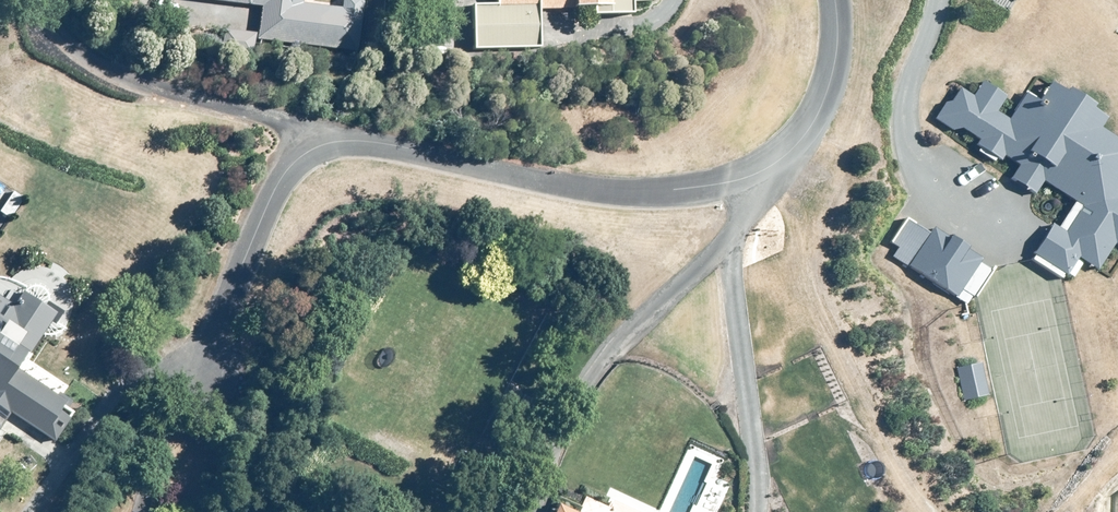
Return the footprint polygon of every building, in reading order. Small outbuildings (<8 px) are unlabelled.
[(191,15),(237,18),(239,3),(263,5),(260,39),(360,47),(363,13),(305,9),(306,0),(193,0),(191,15)] [(488,5),(471,5),(471,50),(541,48),(540,8),(588,7),(589,18),(633,17),(633,4),(651,3),(651,0),(488,0),(488,5)] [(257,32),(226,31),(225,64),(256,64),(257,32)] [(1091,104),(1049,79),(1036,101),(1023,93),(1006,122),(995,115),(1007,95),(982,80),(972,97),(959,89),(951,103),(947,101),(934,121),(953,133),(958,126),(979,138),(972,150),(995,164),(1001,155),(1017,165),(1007,181),(1032,197),(1042,181),(1073,200),(1057,226),(1051,222),(1027,262),(1061,283),(1067,273),(1077,278),(1086,264),(1095,269),(1112,242),(1117,246),(1117,208),(1116,207),(1117,204),(1117,141),(1101,129),(1108,119),(1089,107),(1091,104)] [(0,208),(0,213),(9,221),(25,199),(13,190),(0,208)] [(900,250),(895,258),(967,306),(992,269),(908,213),(889,242),(900,250)] [(9,413),(54,441),(69,416),(56,408),(61,400),(18,373),(55,314),(41,305),(46,296),(25,283),(8,309),(0,304),(0,427),(9,413)] [(986,366),(960,369),(964,400),(990,397),(986,366)] [(555,501),(550,511),(579,511),(555,501)]
